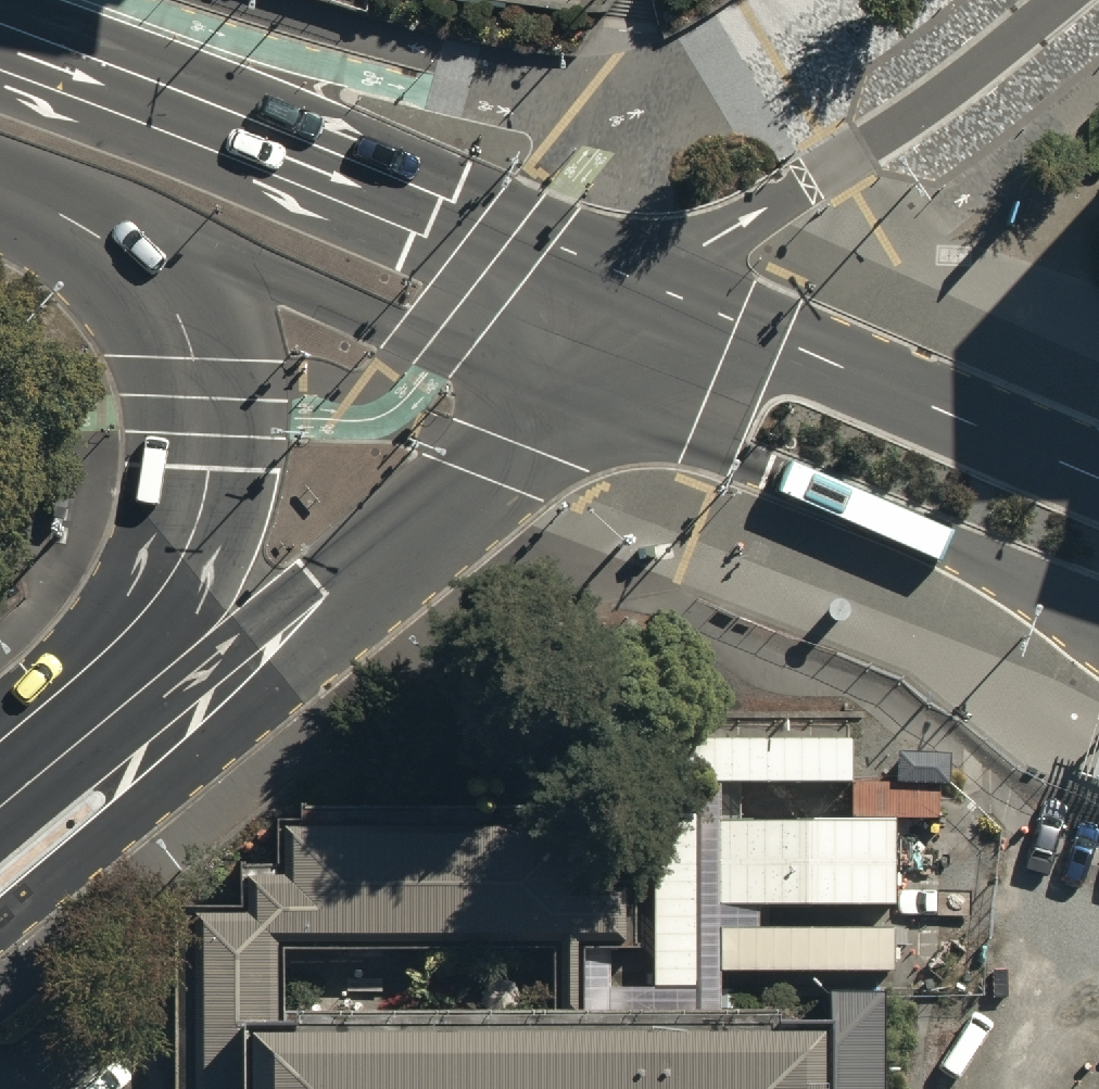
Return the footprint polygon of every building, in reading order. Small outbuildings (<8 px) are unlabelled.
[(698,989),(698,1015),(724,1015),(723,973),(893,972),(893,929),(756,929),(756,902),(892,901),(891,822),(720,823),(720,782),(851,781),(850,739),(654,740),(655,988),(698,989)] [(1087,790),(1098,794),(1098,752),(1087,790)] [(284,950),(554,946),(584,946),(637,946),(635,804),(303,808),(303,819),(278,820),(278,865),(241,865),(242,904),(174,904),(176,1088),(879,1088),(878,998),(830,999),(830,1029),(773,1030),(773,1014),(724,1015),(698,1015),(609,1015),(585,1015),(555,1015),(285,1019),(284,950)] [(584,946),(554,946),(555,1015),(585,1015),(584,946)] [(655,988),(609,988),(609,1015),(698,1015),(698,989),(655,988)]
